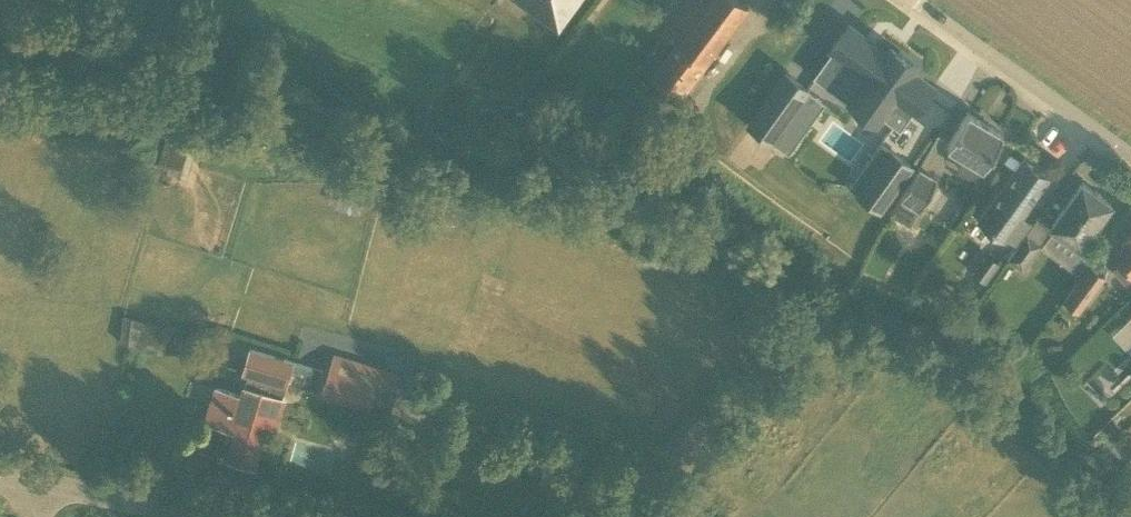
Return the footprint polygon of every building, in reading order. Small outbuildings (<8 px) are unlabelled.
[(520,0),(558,28),(579,0),(520,0)] [(835,50),(817,75),(851,100),(850,102),(876,122),(883,113),(899,125),(912,107),(916,109),(933,86),(913,72),(917,66),(890,47),(886,52),(875,44),(867,38),(848,24),(831,48),(835,50)] [(786,72),(750,121),(780,145),(816,94),(786,72)] [(975,172),(979,169),(981,164),(984,166),(1003,133),(967,112),(948,144),(964,153),(961,158),(959,163),(961,168),(970,174),(975,172)] [(880,141),(849,184),(879,206),(911,163),(880,141)] [(1024,158),(978,220),(1005,239),(1050,177),(1024,158)] [(1092,165),(1083,175),(1114,200),(1122,190),(1092,165)] [(902,197),(918,207),(920,208),(937,179),(918,168),(901,197),(902,197)] [(1095,188),(1092,188),(1082,181),(1051,224),(1059,230),(1059,235),(1062,240),(1067,241),(1072,240),(1080,245),(1111,202),(1101,195),(1100,192),(1098,190),(1095,188)] [(1130,277),(1130,230),(1124,238),(1126,240),(1113,252),(1121,260),(1111,269),(1125,282),(1130,277)] [(1023,270),(1042,243),(1026,231),(1007,258),(1023,270)] [(1002,264),(988,254),(974,272),(989,282),(1002,264)] [(1079,312),(1106,276),(1089,264),(1063,299),(1079,312)] [(171,327),(124,313),(123,313),(115,339),(123,341),(163,353),(171,327)] [(206,420),(233,428),(227,452),(229,452),(228,455),(233,457),(234,457),(233,459),(237,460),(237,458),(254,462),(265,424),(274,427),(283,396),(280,395),(283,384),(285,384),(286,380),(307,386),(312,367),(250,348),(243,371),(249,372),(245,386),(247,386),(245,395),(216,386),(212,400),(212,399),(206,420)] [(322,393),(389,414),(397,389),(396,389),(401,374),(335,353),(331,368),(330,368),(322,393)]
